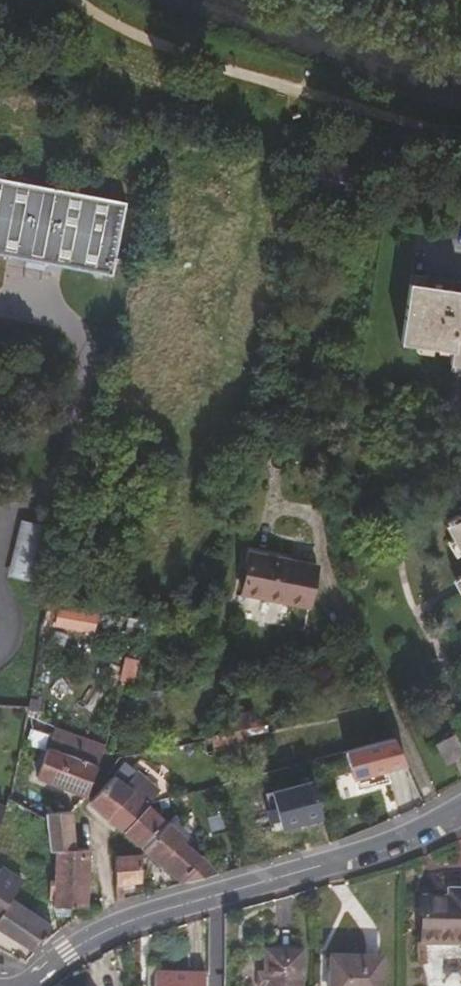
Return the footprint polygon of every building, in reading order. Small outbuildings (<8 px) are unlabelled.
[(125,201),(0,175),(0,252),(110,276),(125,201)] [(415,279),(404,338),(455,347),(453,360),(460,361),(460,287),(415,279)] [(449,499),(460,519),(460,492),(449,499)] [(44,585),(58,526),(19,518),(5,574),(44,585)] [(445,537),(460,565),(460,527),(445,537)] [(309,607),(316,566),(251,554),(243,595),(309,607)] [(100,613),(95,612),(62,607),(59,626),(98,631),(100,613)] [(136,719),(150,690),(132,691),(123,714),(136,719)] [(236,732),(256,727),(250,707),(223,715),(229,733),(236,732)] [(52,730),(48,740),(42,754),(35,769),(83,793),(101,752),(52,730)] [(48,740),(21,732),(18,748),(42,754),(48,740)] [(202,737),(203,743),(203,747),(237,740),(236,732),(229,733),(202,737)] [(400,735),(347,745),(355,786),(393,778),(391,768),(406,765),(400,735)] [(460,769),(460,760),(453,748),(436,758),(448,776),(460,769)] [(88,799),(108,818),(130,795),(151,806),(156,796),(121,764),(111,774),(88,799)] [(316,776),(272,785),(280,827),(324,818),(316,776)] [(138,845),(144,850),(168,824),(151,806),(130,795),(108,818),(138,845)] [(48,845),(53,844),(71,844),(68,809),(46,810),(48,845)] [(144,850),(181,884),(216,875),(198,856),(196,857),(189,850),(197,841),(174,817),(168,824),(144,850)] [(53,885),(48,884),(48,903),(55,902),(56,909),(69,909),(85,908),(85,873),(84,846),(71,844),(53,844),(53,885)] [(138,845),(129,856),(138,856),(144,850),(138,845)] [(114,856),(115,885),(126,884),(140,883),(138,856),(129,856),(114,856)] [(8,897),(20,880),(2,867),(0,870),(0,910),(8,897)] [(99,908),(99,874),(85,873),(85,908),(99,908)] [(115,885),(116,902),(126,899),(126,884),(115,885)] [(460,940),(460,889),(447,888),(447,894),(420,894),(418,938),(460,940)] [(33,949),(52,923),(49,921),(8,897),(0,910),(0,931),(33,949)] [(376,957),(326,954),(325,985),(374,985),(376,957)] [(294,957),(262,956),(260,985),(293,985),(294,957)] [(202,982),(153,980),(153,973),(147,973),(146,985),(202,985),(202,982)]
